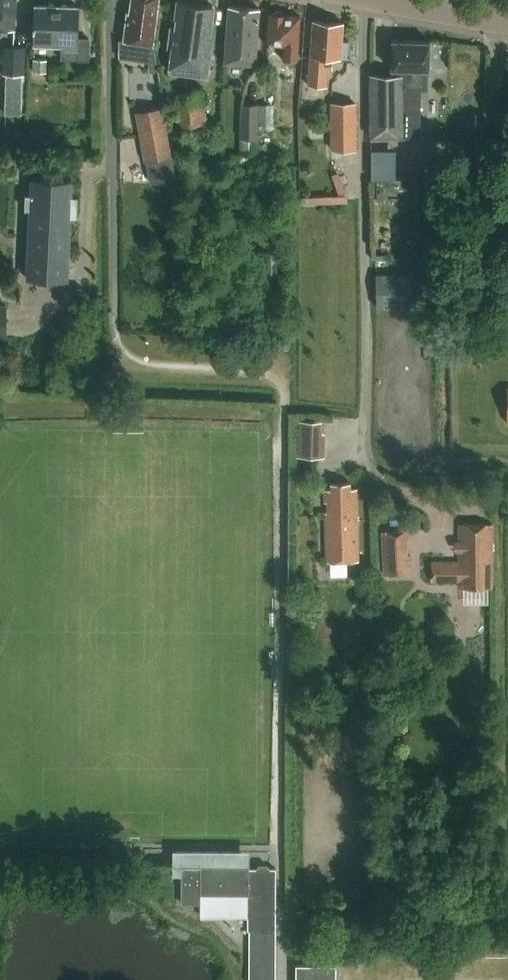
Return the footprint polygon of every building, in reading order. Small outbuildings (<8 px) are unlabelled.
[(17,0),(0,0),(0,29),(15,30),(17,0)] [(119,57),(156,62),(152,44),(159,0),(132,0),(131,12),(128,12),(124,40),(119,39),(119,57)] [(209,46),(214,6),(180,1),(176,28),(172,27),(169,47),(173,48),(170,72),(208,77),(213,46),(209,46)] [(90,59),(90,39),(79,38),(80,7),(36,6),(35,45),(62,46),(62,59),(90,59)] [(257,64),(261,8),(229,6),(225,62),(257,64)] [(298,60),(302,16),(271,13),(268,44),(285,45),(284,59),(298,60)] [(312,55),(310,85),(329,86),(331,56),(349,58),(350,41),(344,40),(345,23),(315,21),(312,55)] [(372,137),(412,137),(412,136),(421,136),(422,110),(422,90),(428,90),(428,69),(431,69),(431,40),(393,40),(393,74),(372,74),(372,137)] [(5,75),(4,112),(22,113),(22,76),(26,76),(26,49),(5,48),(4,75),(5,75)] [(33,59),(33,72),(47,72),(47,59),(33,59)] [(180,126),(208,122),(207,116),(202,105),(201,91),(176,94),(180,126)] [(259,105),(259,104),(242,103),(241,153),(259,153),(259,130),(259,105)] [(333,149),(357,149),(357,104),(333,104),(333,149)] [(153,130),(140,132),(145,160),(172,155),(163,107),(149,109),(153,130)] [(338,193),(306,194),(307,202),(347,200),(345,171),(338,172),(338,193)] [(73,180),(33,179),(32,195),(27,195),(27,209),(31,209),(28,278),(69,280),(72,217),(77,217),(78,197),(72,197),(73,180)] [(379,307),(412,306),(411,274),(378,275),(379,307)] [(326,457),(327,432),(322,432),(323,420),(299,420),(298,455),(326,457)] [(328,561),(360,560),(358,488),(351,489),(351,482),(332,483),(332,489),(326,489),(328,561)] [(460,587),(492,587),(493,524),(460,523),(459,561),(432,562),(432,580),(459,580),(460,587)] [(411,555),(408,555),(407,531),(382,531),(384,575),(411,574),(411,555)] [(278,868),(251,868),(251,851),(174,850),(174,876),(184,876),(184,902),(205,902),(205,917),(250,917),(250,931),(251,931),(250,979),(277,979),(278,868)] [(297,965),(297,979),(336,979),(337,965),(297,965)]
